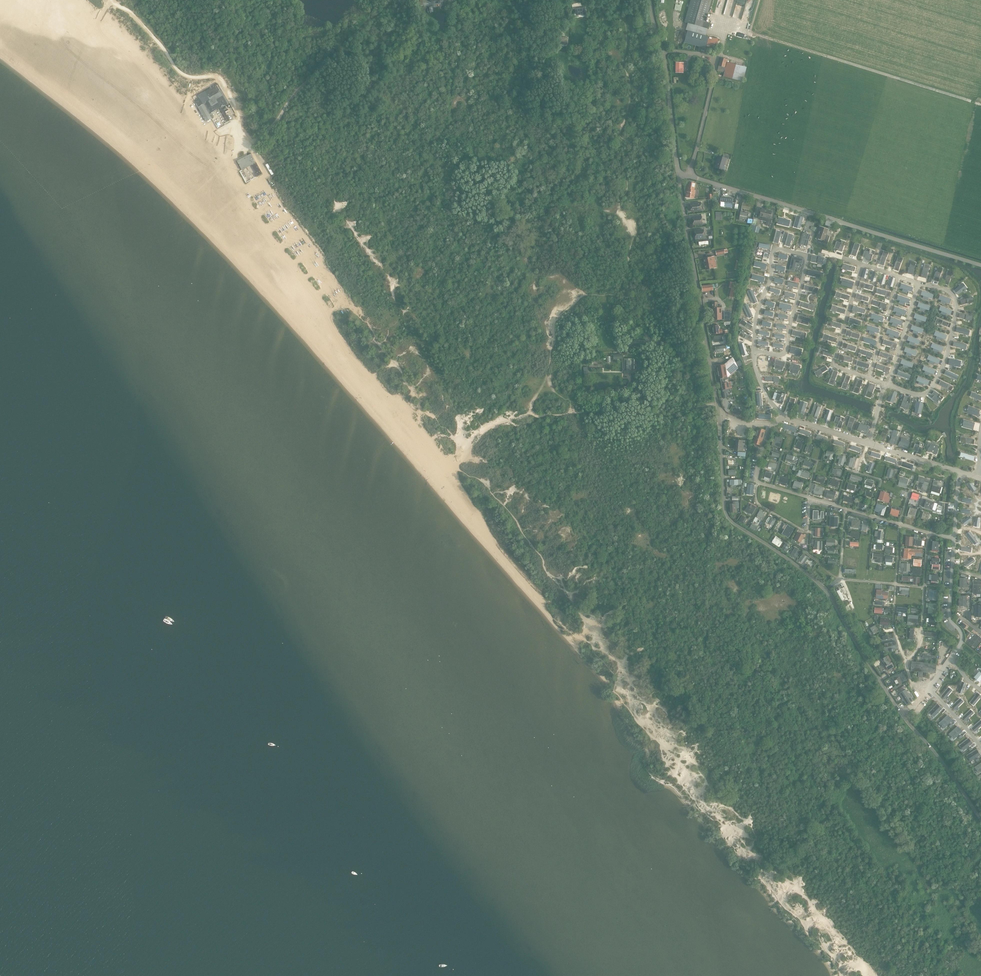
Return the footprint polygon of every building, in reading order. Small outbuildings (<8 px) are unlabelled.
[(707,29),(708,29),(709,23),(705,22),(712,0),(691,0),(684,22),(687,23),(685,30),(687,31),(684,42),(702,47),(701,50),(704,51),(706,46),(715,49),(718,39),(705,36),(707,29)] [(732,17),(735,1),(732,0),(727,0),(725,15),(732,17)] [(746,67),(727,62),(728,59),(721,57),(717,71),(724,73),(723,77),(743,82),(746,67)] [(676,62),(675,73),(683,73),(684,62),(676,62)] [(200,99),(195,102),(195,103),(206,122),(214,117),(211,113),(220,108),(220,109),(228,122),(230,121),(230,120),(222,107),(225,106),(228,105),(228,104),(229,103),(221,90),(221,91),(220,91),(216,85),(198,95),(200,99)] [(237,161),(242,170),(252,165),(256,173),(255,174),(256,177),(258,176),(262,174),(251,153),(247,156),(237,161)] [(729,159),(729,156),(723,154),(722,157),(718,156),(715,167),(723,170),(726,158),(729,159)] [(686,189),(685,197),(694,198),(695,190),(693,190),(694,183),(692,183),(688,182),(686,189)] [(721,198),(720,201),(725,202),(724,206),(732,207),(734,208),(734,203),(732,203),(733,199),(721,198)] [(699,203),(690,204),(691,211),(700,210),(699,203)] [(761,209),(760,216),(763,217),(762,220),(766,222),(765,225),(770,226),(772,219),(769,218),(771,212),(771,211),(761,209)] [(740,211),(739,220),(742,221),(743,219),(746,220),(747,213),(740,211)] [(701,216),(692,217),(693,225),(702,224),(701,216)] [(797,216),(794,227),(800,229),(803,218),(801,217),(800,217),(797,216)] [(779,218),(778,224),(788,226),(789,224),(790,223),(789,223),(790,220),(779,218)] [(753,226),(751,230),(759,232),(760,228),(756,227),(757,221),(754,220),(752,226),(753,226)] [(820,227),(817,238),(824,241),(823,244),(827,245),(830,236),(827,236),(826,235),(828,230),(820,227)] [(704,230),(694,231),(695,238),(704,237),(704,230)] [(804,233),(801,244),(806,246),(810,235),(804,233)] [(837,241),(834,248),(838,249),(838,250),(842,252),(845,242),(841,240),(841,242),(837,241)] [(853,249),(851,255),(855,256),(857,251),(858,251),(859,245),(855,243),(853,249)] [(866,250),(863,257),(867,258),(866,260),(870,261),(874,251),(870,249),(870,251),(866,250)] [(883,251),(879,264),(883,266),(886,258),(888,253),(883,251)] [(714,256),(703,258),(705,270),(714,268),(712,260),(715,260),(714,256)] [(812,256),(811,262),(822,264),(823,261),(824,260),(823,260),(823,258),(812,256)] [(792,257),(790,270),(793,271),(793,270),(794,271),(796,262),(802,264),(802,259),(792,257)] [(898,257),(894,270),(898,271),(901,263),(903,258),(898,257)] [(938,267),(934,280),(938,282),(941,273),(943,268),(938,267)] [(946,275),(944,283),(948,285),(951,277),(953,272),(948,270),(946,275)] [(842,282),(841,285),(852,288),(854,282),(843,279),(842,282)] [(732,282),(729,294),(730,295),(730,297),(735,298),(735,296),(736,296),(738,284),(732,282)] [(861,282),(859,286),(872,290),(873,286),(865,284),(865,283),(861,282)] [(963,283),(954,290),(958,295),(967,288),(963,283)] [(752,290),(748,292),(753,303),(757,302),(752,290)] [(922,291),(921,295),(932,299),(933,295),(922,291)] [(837,292),(835,296),(848,300),(850,296),(841,294),(842,293),(837,292)] [(940,295),(938,299),(950,303),(951,299),(940,295)] [(972,297),(960,301),(962,305),(967,303),(974,301),(972,297)] [(717,302),(712,302),(712,320),(722,319),(721,316),(721,306),(717,306),(717,302)] [(800,302),(799,306),(813,310),(812,310),(814,306),(809,304),(800,302)] [(747,304),(743,306),(749,318),(753,316),(747,304)] [(833,305),(831,310),(844,314),(846,310),(837,307),(838,307),(833,305)] [(941,306),(939,310),(950,314),(952,310),(941,306)] [(798,316),(797,322),(807,325),(809,319),(798,316)] [(937,318),(935,322),(941,324),(947,327),(949,323),(943,321),(943,320),(937,318)] [(742,319),(739,323),(745,327),(744,327),(750,330),(752,327),(742,319)] [(829,320),(827,325),(840,329),(841,324),(833,322),(833,321),(829,320)] [(719,325),(712,326),(713,334),(719,333),(719,334),(722,333),(722,329),(719,329),(719,325)] [(912,325),(911,329),(922,333),(923,329),(912,325)] [(888,329),(886,333),(898,337),(899,333),(888,329)] [(847,330),(846,335),(859,339),(860,335),(852,332),(847,330)] [(741,331),(739,335),(744,338),(750,341),(752,337),(741,331)] [(935,331),(934,335),(945,339),(947,335),(935,331)] [(824,334),(823,339),(836,343),(837,338),(829,336),(824,334)] [(909,336),(907,340),(918,344),(920,340),(909,336)] [(864,337),(863,342),(872,344),(872,345),(875,346),(876,343),(875,343),(876,341),(864,337)] [(884,340),(882,344),(890,347),(895,348),(897,343),(892,342),(891,342),(884,340)] [(744,343),(739,344),(743,355),(745,355),(748,354),(747,352),(746,352),(744,343)] [(843,343),(842,347),(846,349),(855,351),(856,347),(848,345),(848,344),(843,343)] [(932,343),(931,347),(942,352),(943,348),(932,343)] [(791,347),(790,353),(801,355),(801,353),(801,352),(802,349),(791,347)] [(905,347),(904,351),(915,355),(917,351),(905,347)] [(820,348),(818,353),(823,355),(823,354),(831,357),(833,353),(825,351),(825,350),(820,348)] [(861,349),(859,353),(865,355),(865,356),(871,357),(872,353),(866,351),(861,349)] [(880,352),(879,356),(891,360),(893,356),(888,354),(880,352)] [(929,355),(927,359),(938,364),(940,360),(929,355)] [(624,358),(624,373),(631,373),(634,373),(634,359),(632,359),(624,358)] [(725,364),(716,366),(718,378),(719,378),(721,384),(728,382),(727,377),(738,368),(733,358),(732,359),(730,364),(725,365),(725,364)] [(902,359),(900,363),(903,364),(908,366),(912,367),(913,363),(902,359)] [(950,359),(949,365),(959,367),(960,365),(960,364),(961,361),(950,359)] [(776,360),(774,364),(775,365),(776,365),(775,368),(782,370),(783,366),(783,367),(784,367),(785,362),(776,360)] [(791,364),(790,368),(791,368),(790,372),(797,373),(798,370),(799,370),(800,366),(791,364)] [(877,364),(875,368),(888,373),(889,368),(884,366),(877,364)] [(825,365),(814,372),(817,376),(822,373),(828,369),(825,365)] [(924,366),(922,370),(934,374),(935,370),(924,366)] [(830,378),(829,383),(833,385),(838,372),(833,370),(831,379),(830,378)] [(946,370),(944,374),(956,380),(958,376),(946,370)] [(898,371),(897,375),(909,379),(910,375),(898,371)] [(843,383),(841,387),(846,389),(850,376),(846,375),(843,382),(843,383)] [(918,377),(916,381),(927,385),(929,381),(918,377)] [(855,387),(853,391),(858,393),(863,381),(858,379),(855,387)] [(941,380),(938,385),(946,388),(950,391),(953,386),(948,384),(941,380)] [(728,382),(721,384),(722,389),(723,392),(726,391),(729,391),(729,388),(732,388),(731,382),(728,382)] [(867,391),(866,396),(871,398),(872,393),(875,385),(871,383),(868,391),(867,391)] [(891,390),(887,401),(890,402),(893,403),(897,392),(891,390)] [(934,396),(932,399),(936,403),(939,399),(941,401),(943,398),(934,391),(932,394),(934,396)] [(774,393),(772,398),(775,399),(775,400),(779,401),(778,404),(782,405),(784,398),(781,397),(781,395),(777,393),(777,394),(774,393)] [(905,396),(901,407),(907,410),(911,398),(905,396)] [(789,402),(786,411),(791,412),(795,400),(791,398),(789,403),(789,402)] [(801,401),(797,412),(803,414),(807,403),(801,401)] [(917,401),(914,412),(916,413),(918,413),(920,414),(923,403),(917,401)] [(815,406),(811,416),(817,418),(821,408),(815,406)] [(968,410),(967,412),(977,416),(980,410),(969,406),(969,409),(968,408),(968,410)] [(827,413),(823,423),(827,424),(832,412),(830,411),(827,410),(826,412),(827,413)] [(836,417),(834,423),(838,424),(837,427),(841,429),(844,418),(840,417),(840,419),(836,417)] [(849,422),(846,430),(850,432),(853,424),(855,419),(850,417),(849,422)] [(963,424),(963,426),(973,429),(975,423),(964,420),(964,423),(963,423),(963,424)] [(860,423),(856,431),(858,431),(865,434),(868,427),(861,424),(860,423)] [(757,428),(752,443),(760,445),(765,430),(757,428)] [(882,433),(879,441),(884,442),(886,434),(888,429),(883,428),(882,433)] [(891,438),(889,443),(893,445),(895,439),(898,432),(893,430),(891,438)] [(791,446),(794,436),(789,435),(786,444),(791,446)] [(776,439),(773,446),(780,448),(782,441),(783,438),(775,436),(774,439),(776,439)] [(735,446),(734,450),(743,451),(743,447),(743,443),(744,443),(745,439),(735,438),(735,446)] [(899,442),(898,446),(907,449),(909,445),(908,444),(907,444),(909,440),(901,438),(899,442)] [(915,444),(913,450),(917,452),(916,453),(920,455),(924,444),(920,443),(919,445),(915,444)] [(928,447),(927,451),(937,454),(938,450),(937,450),(937,449),(938,446),(930,443),(929,447),(928,447)] [(772,452),(771,456),(778,458),(780,454),(780,452),(773,450),(772,452)] [(826,453),(825,456),(827,456),(827,459),(831,460),(834,452),(827,450),(826,453)] [(787,454),(785,461),(794,463),(795,463),(797,457),(787,454)] [(838,456),(837,458),(839,459),(838,464),(843,466),(845,458),(838,456)] [(768,466),(767,468),(774,470),(775,469),(777,464),(769,462),(768,466)] [(886,475),(893,478),(896,470),(889,468),(886,475)] [(833,469),(832,473),(835,474),(834,475),(840,477),(842,471),(836,469),(836,470),(833,469)] [(764,477),(764,479),(768,480),(768,478),(770,479),(772,473),(772,472),(769,471),(769,472),(766,471),(764,477)] [(780,476),(778,482),(781,483),(781,484),(786,486),(789,479),(780,476)] [(818,476),(816,482),(823,484),(825,478),(818,476)] [(919,477),(918,481),(924,483),(922,488),(927,489),(930,480),(919,477)] [(832,479),(830,485),(837,487),(839,481),(832,479)] [(866,479),(865,485),(872,487),(873,481),(866,479)] [(900,479),(898,486),(906,488),(908,481),(900,479)] [(933,484),(931,491),(940,494),(941,487),(937,486),(938,481),(934,480),(932,484),(933,484)] [(794,481),(792,488),(798,489),(798,488),(801,489),(803,483),(794,481)] [(816,485),(813,493),(821,495),(823,488),(818,486),(816,485)] [(866,490),(864,496),(866,496),(866,498),(870,499),(873,492),(866,490)] [(879,494),(878,499),(885,501),(888,493),(882,492),(881,494),(879,494)] [(845,495),(843,501),(852,504),(854,498),(845,495)] [(922,505),(922,506),(935,510),(937,503),(924,499),(924,500),(922,505)] [(733,504),(729,504),(730,512),(735,512),(735,508),(739,508),(738,501),(733,502),(733,504)] [(748,506),(745,511),(752,514),(756,507),(751,504),(749,507),(748,506)] [(875,507),(875,510),(879,511),(878,513),(884,515),(886,507),(882,506),(882,505),(876,504),(875,507)] [(891,509),(890,514),(897,516),(898,513),(900,514),(902,508),(897,506),(896,510),(891,509)] [(910,508),(908,514),(915,516),(917,510),(910,508)] [(757,515),(756,517),(760,520),(761,518),(762,518),(765,513),(760,510),(757,515)] [(923,512),(921,518),(928,521),(930,514),(923,512)] [(742,515),(738,522),(743,525),(747,519),(742,515)] [(769,517),(766,521),(768,523),(772,525),(776,520),(771,517),(771,518),(769,517)] [(750,526),(749,529),(755,532),(758,527),(752,523),(751,524),(750,524),(749,526),(750,526)] [(788,525),(782,534),(789,538),(794,529),(788,525)] [(815,528),(815,536),(820,536),(823,537),(823,528),(820,528),(815,528)] [(798,532),(794,539),(800,542),(803,536),(805,537),(806,535),(803,534),(798,532)] [(968,533),(967,535),(975,544),(978,542),(970,532),(969,532),(968,533)] [(775,536),(771,542),(779,547),(782,542),(780,541),(781,539),(775,536)] [(785,543),(781,549),(786,552),(790,546),(785,543)] [(791,553),(789,555),(795,559),(796,557),(800,551),(795,547),(791,553)] [(802,553),(798,560),(803,564),(808,558),(802,553)] [(873,553),(872,559),(877,560),(877,562),(881,563),(882,554),(873,553)] [(885,556),(885,562),(886,562),(886,565),(892,565),(892,562),(893,562),(893,557),(885,556)] [(931,561),(931,564),(932,564),(932,569),(939,569),(940,565),(939,564),(939,558),(933,558),(932,561),(931,561)] [(973,558),(965,564),(967,567),(975,561),(973,558)] [(901,563),(901,567),(903,567),(903,571),(909,571),(910,564),(901,563)] [(877,570),(877,574),(874,573),(874,579),(882,579),(882,571),(877,570)] [(842,600),(845,599),(840,589),(837,590),(842,600)] [(876,590),(875,598),(887,599),(887,592),(881,592),(881,590),(876,590)] [(929,590),(928,600),(937,600),(938,590),(929,590)] [(926,604),(925,607),(928,607),(928,613),(935,614),(935,604),(926,604)] [(908,615),(907,625),(911,626),(911,623),(916,623),(917,621),(918,616),(908,615)] [(876,624),(870,628),(873,634),(879,631),(878,629),(879,629),(876,624)] [(969,643),(975,648),(980,641),(980,637),(977,634),(969,643)] [(885,657),(881,659),(884,663),(887,669),(894,666),(890,660),(890,659),(888,655),(885,657)] [(911,662),(911,671),(935,673),(936,664),(911,662)] [(901,673),(892,677),(893,680),(894,679),(896,685),(901,683),(901,682),(904,681),(904,679),(903,675),(902,676),(901,673)] [(963,682),(958,692),(963,694),(967,683),(963,682)] [(949,687),(942,696),(945,699),(952,690),(949,687)] [(905,689),(899,694),(906,705),(913,700),(905,689)] [(970,703),(974,705),(980,697),(980,696),(978,693),(970,703)] [(960,699),(952,707),(955,710),(963,702),(960,699)] [(938,704),(930,712),(934,716),(942,708),(938,704)] [(971,710),(963,718),(966,721),(974,713),(971,710)] [(948,715),(940,723),(945,727),(953,720),(948,715)] [(972,728),(975,731),(980,726),(980,721),(972,728)] [(958,726),(950,735),(953,737),(954,739),(963,731),(958,726)] [(969,738),(960,745),(962,748),(963,747),(964,750),(973,743),(969,738)] [(977,749),(968,756),(971,761),(980,755),(977,749)]
